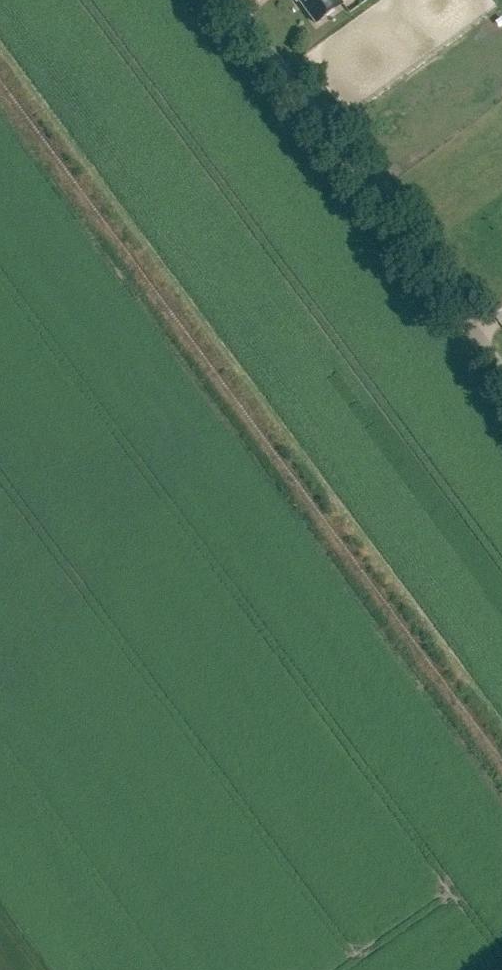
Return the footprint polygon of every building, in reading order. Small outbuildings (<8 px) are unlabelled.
[(342,0),(300,0),(317,24),(344,3),(342,0)]
